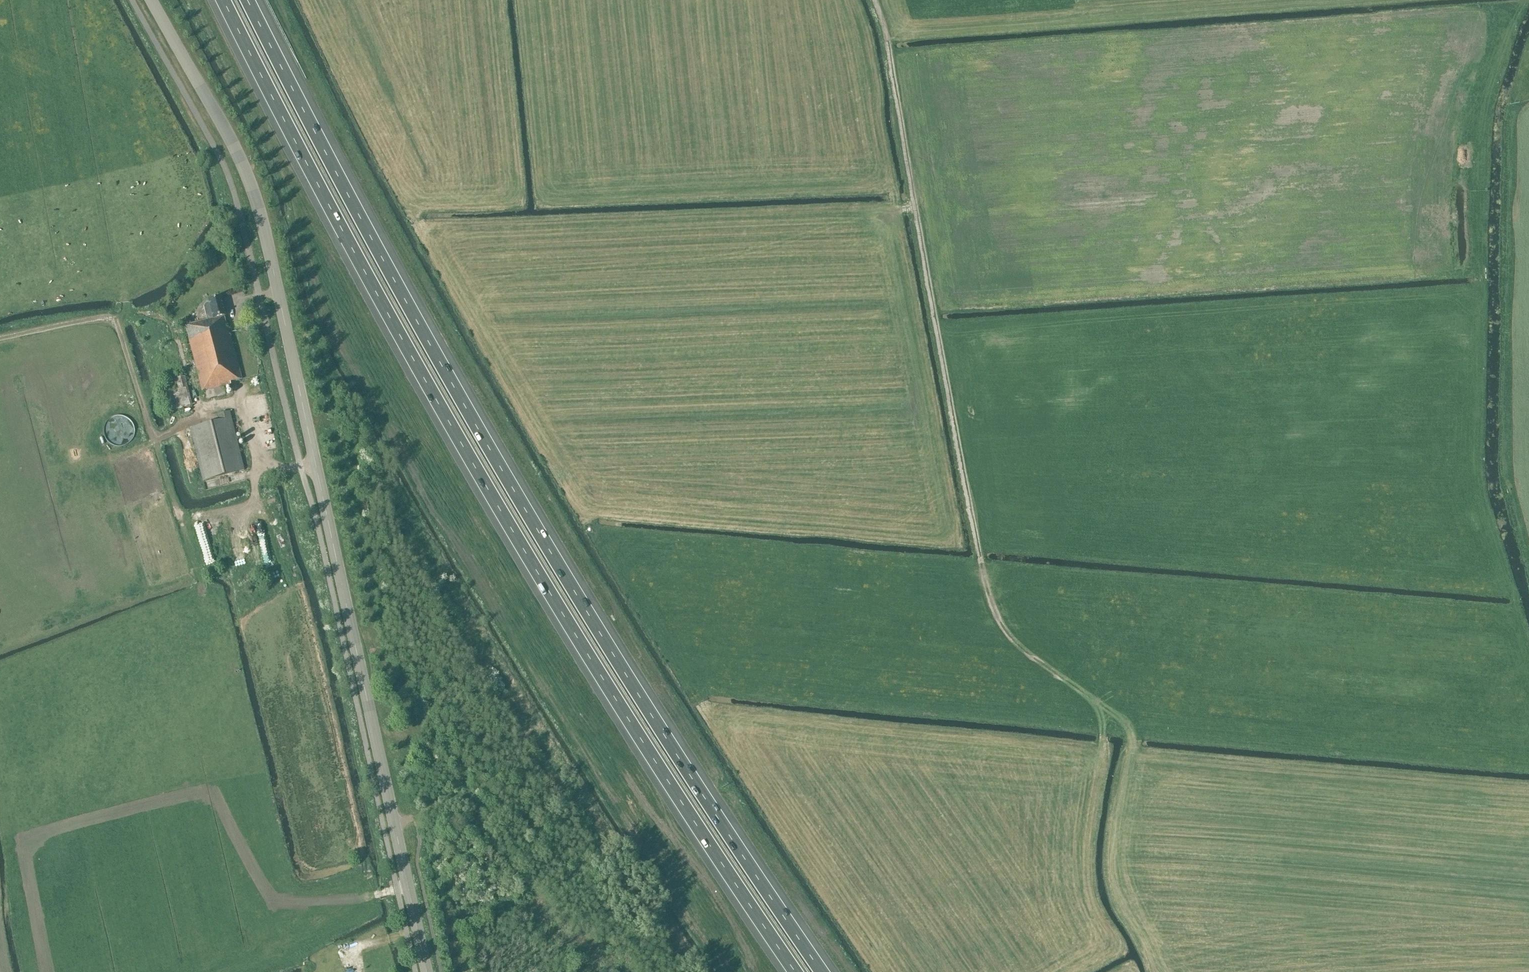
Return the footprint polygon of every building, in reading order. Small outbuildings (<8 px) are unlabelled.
[(185,326),(188,339),(227,329),(224,317),(220,298),(207,302),(208,304),(205,305),(203,309),(206,321),(185,326)] [(202,392),(205,391),(207,399),(225,395),(223,387),(231,385),(230,382),(241,379),(228,328),(227,329),(188,339),(202,392)] [(166,413),(192,406),(187,388),(188,388),(185,376),(176,378),(179,389),(161,394),(166,413)] [(245,470),(230,411),(218,414),(220,421),(190,429),(203,481),(245,470)]
